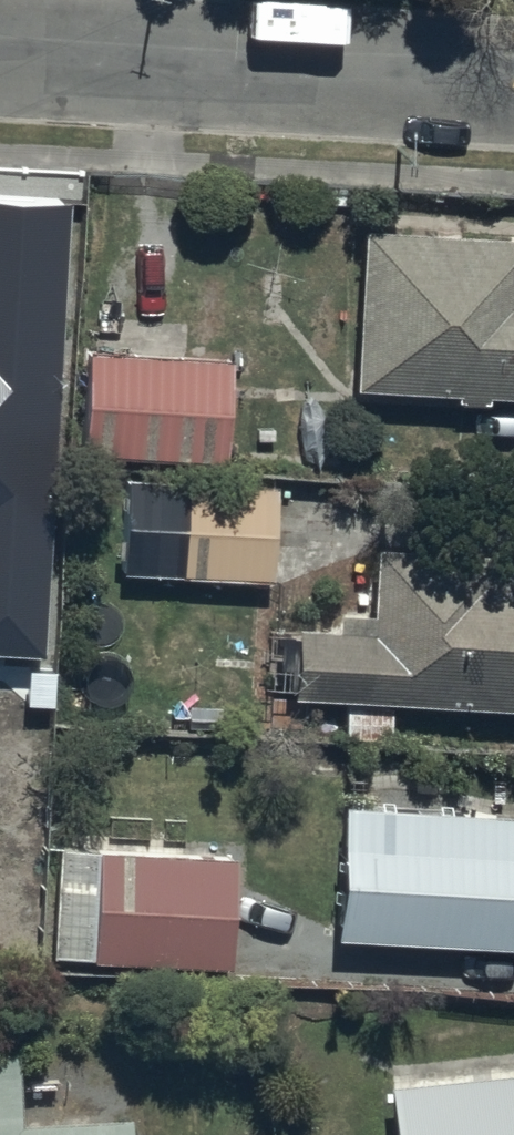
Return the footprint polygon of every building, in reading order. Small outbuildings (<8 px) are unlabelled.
[(44,658),(72,205),(0,201),(0,656),(44,658)] [(365,229),(356,391),(457,396),(457,406),(492,407),(492,398),(513,399),(513,237),(365,229)] [(235,365),(92,360),(88,458),(231,464),(235,365)] [(129,487),(124,580),(271,589),(277,495),(129,487)] [(303,631),(300,702),(513,712),(513,571),(483,569),(483,550),(381,546),(377,619),(344,618),(344,632),(303,631)] [(346,809),(339,943),(513,952),(513,818),(346,809)] [(235,970),(240,860),(60,851),(55,961),(235,970)] [(0,1053),(0,1134),(137,1134),(137,1119),(27,1125),(23,1052),(0,1053)] [(392,1134),(513,1134),(513,1075),(388,1085),(392,1134)]
